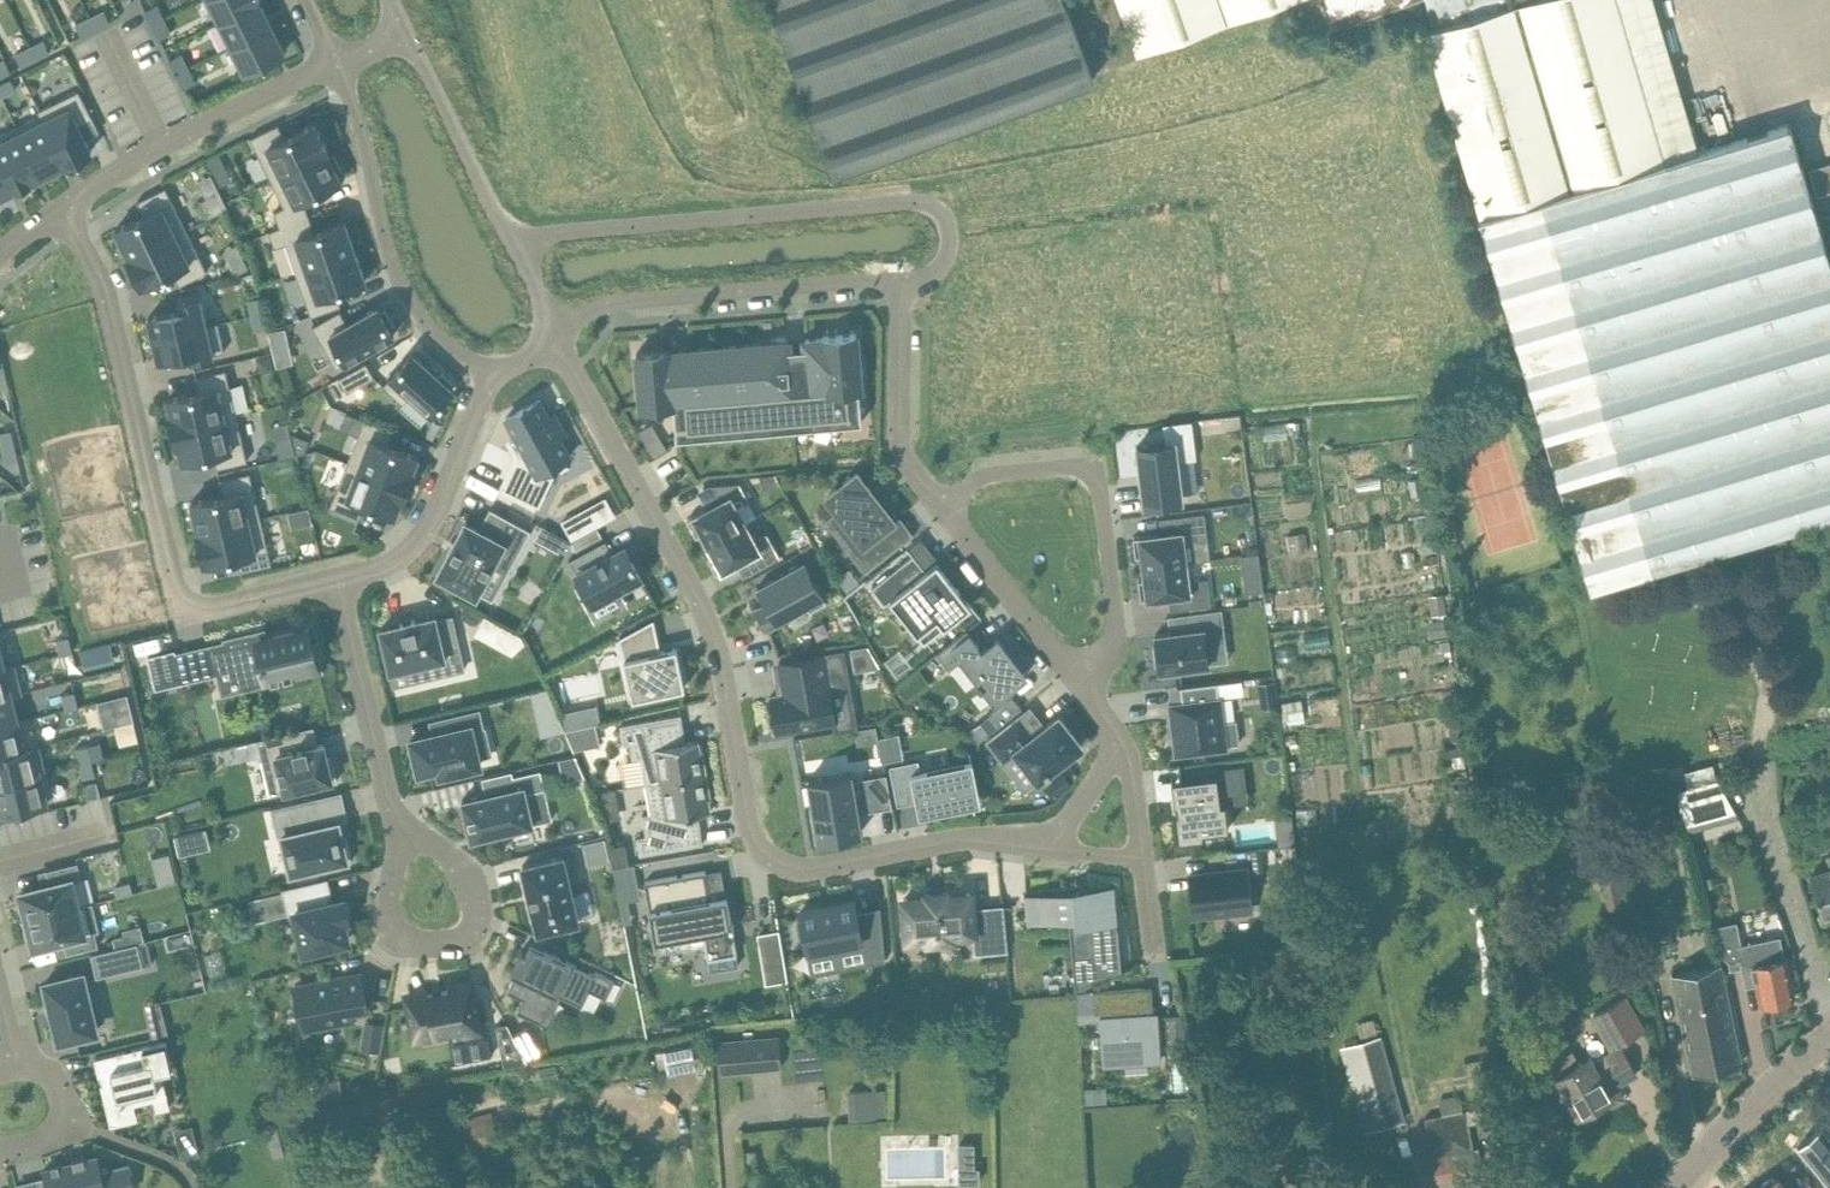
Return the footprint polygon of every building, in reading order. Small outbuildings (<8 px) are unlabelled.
[(220,21),(260,2),(259,0),(210,0),(220,21)] [(1063,0),(771,0),(831,169),(1091,76),(1063,0)] [(1136,49),(1273,0),(1118,0),(1136,49)] [(1330,17),(1378,0),(1324,0),(1330,17)] [(1435,27),(1424,30),(1590,587),(1829,515),(1829,262),(1789,125),(1664,162),(1616,0),(1426,0),(1435,27)] [(260,2),(220,21),(232,46),(272,26),(260,2)] [(157,4),(146,9),(147,12),(153,24),(164,18),(157,4)] [(104,10),(90,17),(95,28),(110,21),(104,10)] [(81,35),(95,28),(90,17),(75,24),(81,35)] [(160,39),(172,33),(164,19),(153,25),(160,39)] [(272,26),(232,46),(245,71),(284,52),(272,26)] [(44,40),(30,47),(35,58),(50,51),(44,40)] [(30,47),(15,54),(21,65),(35,58),(30,47)] [(181,53),(170,59),(177,73),(188,67),(181,53)] [(7,56),(0,60),(0,74),(12,68),(7,56)] [(188,67),(177,73),(184,87),(195,82),(188,67)] [(1766,117),(1812,107),(1805,74),(1759,84),(1766,117)] [(18,88),(12,77),(0,83),(0,88),(4,95),(18,88)] [(79,90),(38,110),(40,115),(42,114),(66,164),(91,151),(78,125),(92,118),(79,90)] [(40,115),(17,127),(41,176),(44,174),(46,177),(54,173),(52,170),(66,164),(42,114),(40,115)] [(278,124),(250,137),(271,180),(328,152),(328,153),(330,152),(315,123),(285,138),(278,124)] [(0,135),(0,154),(17,188),(41,176),(17,127),(0,135)] [(328,152),(271,180),(284,206),(274,211),(280,226),(280,227),(309,215),(303,199),(342,180),(338,174),(342,172),(334,155),(330,157),(328,153),(328,152)] [(17,188),(0,154),(0,196),(17,188)] [(219,155),(207,161),(213,172),(224,167),(219,155)] [(119,235),(115,237),(123,253),(127,252),(129,256),(129,257),(186,229),(166,187),(138,201),(144,215),(115,229),(119,235)] [(220,193),(203,202),(209,215),(210,217),(227,209),(228,209),(227,206),(220,193)] [(280,226),(269,231),(275,247),(285,243),(295,271),(355,250),(345,221),(314,231),(309,215),(280,227),(280,226)] [(129,256),(127,257),(142,286),(172,271),(179,285),(207,271),(186,229),(129,257),(129,256)] [(355,250),(295,271),(301,289),(311,316),(340,305),(335,291),(366,280),(355,250)] [(241,254),(228,261),(235,273),(248,267),(241,254)] [(179,310),(148,317),(153,338),(207,326),(206,324),(198,291),(176,296),(179,310)] [(260,297),(248,300),(251,315),(263,312),(260,297)] [(340,310),(313,326),(336,368),(394,335),(390,329),(394,327),(385,311),(381,313),(378,306),(347,324),(340,310)] [(263,312),(251,315),(255,330),(267,327),(263,312)] [(207,326),(153,338),(158,359),(189,353),(191,359),(224,351),(217,322),(216,322),(206,324),(207,326)] [(285,328),(269,331),(272,346),(289,342),(286,331),(285,328)] [(669,350),(637,353),(641,407),(674,404),(677,438),(862,421),(859,387),(861,387),(856,333),(823,336),(823,338),(805,339),(806,348),(789,350),(788,341),(674,351),(670,351),(669,350)] [(413,352),(383,385),(403,403),(411,395),(431,413),(453,389),(450,386),(452,383),(442,374),(439,376),(413,352)] [(271,354),(257,357),(261,372),(275,368),(271,354)] [(366,362),(339,377),(347,391),(374,376),(366,362)] [(199,391),(167,399),(171,414),(169,414),(173,430),(236,415),(226,369),(195,376),(199,391)] [(518,455),(503,488),(540,506),(554,474),(550,466),(571,455),(560,435),(565,432),(555,412),(549,415),(540,398),(506,417),(517,436),(510,440),(518,455)] [(236,415),(173,430),(177,446),(178,445),(182,460),(213,453),(217,468),(247,461),(241,434),(236,415)] [(365,418),(348,462),(408,486),(414,470),(413,470),(418,456),(388,444),(394,430),(365,418)] [(1166,442),(1137,446),(1144,503),(1182,498),(1178,460),(1197,458),(1192,420),(1163,423),(1166,442)] [(652,424),(639,431),(654,455),(667,448),(652,424)] [(0,432),(0,435),(4,451),(15,448),(11,429),(0,432)] [(308,440),(292,434),(293,438),(297,455),(303,453),(308,440)] [(293,438),(278,442),(282,458),(297,455),(293,438)] [(74,499),(39,508),(45,535),(114,518),(105,479),(119,476),(111,445),(64,456),(74,499)] [(15,448),(4,451),(6,462),(18,460),(15,448)] [(348,462),(331,506),(360,517),(365,503),(395,515),(401,500),(402,501),(408,486),(348,462)] [(193,509),(190,510),(194,528),(197,527),(199,531),(199,532),(261,518),(250,472),(219,479),(223,494),(192,502),(193,509)] [(857,472),(827,496),(862,541),(849,551),(865,571),(891,551),(877,533),(899,516),(876,487),(872,490),(857,472)] [(776,474),(760,476),(764,490),(782,485),(776,474)] [(713,505),(687,519),(697,536),(702,533),(708,543),(746,522),(737,506),(749,499),(739,482),(708,485),(703,488),(713,505)] [(439,571),(438,574),(441,575),(441,574),(474,592),(474,593),(476,594),(477,592),(477,591),(482,593),(493,599),(509,571),(531,530),(490,508),(479,529),(468,524),(469,523),(466,522),(465,524),(465,525),(456,541),(455,540),(448,555),(449,555),(440,571),(439,571)] [(308,509),(289,513),(293,527),(311,523),(308,509)] [(1168,532),(1133,536),(1135,556),(1142,555),(1143,567),(1186,561),(1184,543),(1208,539),(1204,512),(1166,517),(1168,532)] [(579,516),(562,525),(570,539),(586,530),(579,516)] [(199,531),(197,532),(205,563),(237,556),(241,571),(271,564),(261,518),(199,532),(199,531)] [(746,522),(708,543),(713,553),(708,556),(717,573),(743,559),(750,573),(780,557),(767,532),(755,539),(746,522)] [(589,532),(572,541),(572,542),(574,546),(577,550),(602,536),(600,532),(597,527),(589,532)] [(555,533),(549,544),(565,553),(571,542),(555,533)] [(606,540),(569,560),(593,603),(619,589),(620,592),(622,594),(645,581),(633,558),(631,559),(629,560),(622,547),(612,552),(610,548),(606,540)] [(914,555),(872,587),(885,603),(890,599),(924,642),(972,605),(937,561),(926,570),(914,555)] [(101,615),(66,623),(72,650),(95,645),(110,642),(141,634),(132,595),(146,591),(138,560),(91,572),(101,615)] [(828,602),(805,561),(759,586),(767,600),(757,605),(768,626),(806,605),(810,612),(828,602)] [(1145,578),(1138,579),(1141,598),(1176,594),(1178,609),(1211,604),(1208,577),(1189,580),(1186,561),(1143,567),(1145,578)] [(849,570),(838,579),(847,589),(857,581),(856,579),(849,570)] [(1248,577),(1246,577),(1248,591),(1263,589),(1261,575),(1248,577)] [(1157,646),(1154,647),(1156,664),(1160,664),(1160,669),(1208,663),(1205,642),(1226,640),(1222,608),(1190,612),(1192,629),(1156,633),(1157,646)] [(401,623),(381,628),(391,670),(411,665),(411,666),(414,665),(413,665),(422,663),(423,663),(425,662),(427,661),(431,677),(465,669),(452,616),(436,620),(435,615),(415,620),(415,619),(412,620),(403,622),(401,623)] [(654,619),(619,637),(633,699),(685,687),(676,647),(661,651),(654,619)] [(317,668),(309,630),(268,639),(266,628),(223,638),(230,669),(248,684),(271,679),(272,683),(280,681),(280,677),(284,676),(285,680),(294,678),(293,674),(317,668)] [(1028,676),(999,639),(984,650),(967,629),(937,652),(950,669),(962,660),(977,679),(975,681),(981,688),(984,686),(995,701),(1028,676)] [(68,636),(57,639),(61,654),(72,651),(68,636)] [(110,642),(95,645),(99,660),(114,657),(110,642)] [(867,646),(849,649),(854,672),(879,668),(867,646)] [(72,651),(61,654),(64,669),(76,666),(72,651)] [(785,694),(770,696),(776,732),(836,722),(830,688),(849,684),(843,651),(779,662),(785,694)] [(0,669),(0,697),(11,695),(12,696),(23,693),(16,664),(4,667),(5,668),(0,669)] [(1272,680),(1260,682),(1262,699),(1274,697),(1272,680)] [(1182,702),(1170,704),(1176,754),(1227,748),(1227,745),(1240,744),(1237,719),(1224,721),(1221,697),(1219,697),(1218,682),(1180,686),(1182,702)] [(74,691),(63,694),(66,709),(78,706),(74,691)] [(127,693),(97,701),(104,727),(134,720),(127,693)] [(0,697),(0,726),(18,721),(18,720),(14,705),(12,696),(11,695),(0,697)] [(1006,700),(992,711),(1000,721),(1002,724),(1022,708),(1018,703),(1012,695),(1006,700)] [(550,697),(540,699),(544,716),(557,713),(550,697)] [(78,706),(66,709),(70,724),(82,721),(78,706)] [(413,745),(409,746),(413,763),(417,762),(419,772),(438,767),(440,774),(481,765),(472,730),(485,727),(480,708),(443,717),(447,730),(411,739),(413,745)] [(574,709),(562,712),(566,728),(577,726),(574,709)] [(1025,712),(988,740),(1004,761),(1017,751),(1039,779),(1047,773),(1051,770),(1082,745),(1059,716),(1040,731),(1033,723),(1025,712)] [(681,714),(620,725),(624,744),(630,743),(633,760),(641,758),(646,783),(706,773),(706,772),(702,751),(703,751),(702,749),(700,749),(699,742),(699,741),(699,740),(679,743),(677,735),(684,734),(681,714)] [(36,745),(36,744),(29,717),(18,720),(18,721),(0,726),(0,754),(36,745)] [(306,728),(257,740),(258,741),(259,741),(264,764),(271,792),(276,791),(276,792),(278,791),(313,782),(314,786),(337,781),(331,755),(327,756),(324,743),(310,747),(306,730),(307,729),(306,728)] [(579,728),(566,730),(576,755),(585,753),(579,728)] [(0,754),(0,782),(45,771),(38,744),(36,744),(36,745),(0,754)] [(87,745),(76,748),(79,762),(91,759),(87,745)] [(918,759),(890,765),(898,805),(917,801),(920,815),(928,813),(976,803),(981,802),(978,788),(971,757),(970,752),(969,752),(971,761),(965,762),(921,771),(919,764),(918,759)] [(576,755),(559,759),(562,769),(580,765),(576,755)] [(97,775),(93,760),(81,763),(85,778),(97,775)] [(1217,774),(1172,780),(1179,839),(1203,836),(1203,832),(1229,828),(1228,823),(1224,789),(1243,787),(1240,766),(1245,766),(1245,764),(1215,767),(1215,769),(1216,769),(1217,774)] [(1829,797),(1829,767),(1816,771),(1824,798),(1829,797)] [(464,799),(462,799),(463,801),(469,825),(471,835),(472,836),(471,836),(471,838),(473,838),(473,837),(531,823),(531,824),(533,823),(533,821),(532,822),(525,793),(545,788),(541,769),(513,776),(511,776),(514,788),(486,794),(468,799),(465,799),(464,799)] [(52,799),(45,771),(0,782),(0,812),(52,799)] [(1063,771),(1054,778),(1062,790),(1072,782),(1063,771)] [(892,807),(886,774),(855,779),(854,772),(807,780),(817,841),(863,833),(860,813),(892,807)] [(646,835),(637,837),(640,854),(703,843),(699,821),(692,823),(691,814),(711,811),(711,809),(710,809),(709,799),(711,799),(711,797),(710,797),(706,774),(707,773),(706,773),(646,783),(651,813),(643,814),(646,835)] [(1717,782),(1680,792),(1691,832),(1728,822),(1717,782)] [(318,797),(271,808),(278,837),(283,836),(291,872),(327,863),(328,867),(352,861),(346,837),(342,838),(338,821),(324,824),(318,797)] [(1292,819),(1282,820),(1285,844),(1295,843),(1292,819)] [(605,838),(583,843),(584,846),(587,846),(590,861),(587,861),(588,865),(610,860),(606,846),(605,838)] [(625,843),(609,846),(613,867),(629,864),(625,843)] [(578,920),(563,855),(521,865),(537,930),(578,920)] [(21,919),(21,920),(79,906),(72,880),(81,877),(78,862),(46,869),(50,883),(21,891),(23,902),(19,903),(23,919),(21,919)] [(629,864),(613,867),(618,893),(638,889),(633,863),(629,864)] [(1811,873),(1824,915),(1829,913),(1829,867),(1811,873)] [(1247,869),(1190,875),(1194,915),(1251,909),(1247,869)] [(706,870),(645,881),(656,941),(657,940),(703,932),(706,945),(708,959),(709,959),(711,970),(738,965),(736,954),(737,954),(733,927),(734,927),(734,923),(732,923),(727,896),(725,896),(711,899),(710,897),(706,871),(706,870)] [(1619,876),(1601,879),(1606,912),(1623,910),(1619,876)] [(327,878),(282,888),(288,914),(295,912),(304,950),(348,939),(344,919),(349,918),(345,898),(333,901),(327,878)] [(130,882),(115,886),(117,896),(132,893),(130,882)] [(1071,891),(1021,895),(1023,925),(1067,921),(1086,920),(1089,960),(1070,961),(1072,992),(1121,970),(1114,885),(1070,889),(1071,891)] [(927,897),(904,899),(907,937),(928,935),(928,939),(954,937),(954,933),(973,931),(975,953),(1008,950),(1004,904),(972,907),(971,893),(948,895),(948,892),(927,894),(927,897)] [(801,911),(801,912),(802,916),(801,917),(804,929),(807,942),(808,948),(808,950),(809,950),(810,959),(863,948),(865,959),(865,960),(883,956),(884,961),(885,960),(880,906),(879,906),(879,911),(870,913),(858,916),(856,907),(854,897),(831,902),(832,905),(801,911)] [(93,902),(79,906),(21,920),(22,921),(23,921),(27,937),(32,936),(35,947),(64,939),(67,953),(99,946),(95,931),(100,930),(93,902)] [(1788,975),(1784,957),(1781,958),(1777,937),(1740,945),(1737,927),(1714,932),(1719,950),(1728,959),(1741,957),(1742,962),(1741,962),(1746,985),(1758,983),(1762,1005),(1793,999),(1791,992),(1792,992),(1795,988),(1793,980),(1789,977),(1788,977),(1788,975)] [(126,937),(115,940),(117,948),(128,945),(126,937)] [(97,977),(143,966),(138,942),(128,945),(117,948),(91,954),(97,977)] [(514,977),(508,991),(523,998),(517,1011),(542,1023),(556,994),(581,1006),(589,989),(606,998),(615,980),(596,971),(594,974),(531,943),(527,952),(525,951),(523,950),(523,949),(522,949),(511,972),(512,972),(516,974),(514,977)] [(1741,1063),(1736,1040),(1721,964),(1672,974),(1693,1073),(1741,1063)] [(299,1005),(297,1006),(298,1015),(299,1015),(302,1030),(315,1027),(315,1028),(354,1021),(353,1011),(364,1009),(369,1008),(362,972),(297,984),(301,1005),(299,1005)] [(83,973),(45,982),(50,1002),(49,1002),(53,1019),(54,1019),(59,1040),(97,1031),(83,973)] [(472,985),(407,998),(410,1013),(412,1021),(415,1036),(433,1032),(436,1032),(448,1029),(454,1028),(458,1027),(466,1026),(469,1041),(472,1054),(473,1058),(480,1057),(487,1055),(493,1054),(485,1018),(484,1011),(482,1001),(476,1002),(474,992),(473,990),(472,985)] [(1150,987),(1095,991),(1096,1011),(1101,1011),(1103,1050),(1104,1050),(1104,1056),(1124,1054),(1124,1055),(1136,1054),(1136,1053),(1159,1052),(1158,1043),(1159,1043),(1157,1011),(1149,1012),(1148,1008),(1152,1007),(1150,987)] [(1629,994),(1617,1001),(1590,1016),(1609,1050),(1648,1028),(1629,994)] [(1180,1014),(1167,1015),(1169,1044),(1186,1043),(1180,1014)] [(364,1047),(378,1050),(382,1026),(368,1023),(364,1047)] [(495,1025),(503,1066),(524,1062),(525,1062),(514,1039),(505,1023),(495,1025)] [(166,1024),(150,1027),(153,1036),(168,1032),(166,1024)] [(525,1025),(512,1032),(527,1061),(541,1054),(525,1025)] [(1380,1037),(1342,1047),(1365,1132),(1403,1122),(1380,1037)] [(753,1073),(750,1040),(740,1041),(743,1074),(753,1073)] [(166,1041),(94,1058),(95,1060),(99,1076),(101,1075),(103,1083),(101,1084),(101,1086),(111,1125),(133,1119),(129,1101),(166,1091),(161,1072),(173,1069),(166,1041)] [(659,1070),(687,1066),(684,1044),(656,1047),(659,1070)] [(1636,1074),(1624,1054),(1621,1048),(1594,1063),(1591,1058),(1578,1066),(1570,1053),(1546,1067),(1554,1081),(1549,1084),(1559,1099),(1566,1095),(1577,1114),(1594,1105),(1599,1112),(1616,1102),(1609,1090),(1636,1074)] [(535,1085),(560,1079),(556,1064),(532,1070),(535,1085)] [(875,1090),(848,1092),(850,1119),(877,1117),(875,1090)] [(1495,1104),(1480,1107),(1483,1121),(1484,1128),(1499,1125),(1495,1104)] [(490,1111),(448,1123),(456,1151),(498,1139),(490,1111)] [(1462,1113),(1427,1120),(1438,1182),(1473,1175),(1462,1113)] [(192,1125),(175,1129),(182,1159),(199,1155),(192,1125)] [(1829,1186),(1829,1137),(1822,1127),(1798,1147),(1829,1186)] [(966,1143),(952,1142),(952,1165),(965,1165),(966,1143)] [(44,1168),(48,1185),(49,1187),(134,1187),(128,1165),(101,1172),(100,1167),(101,1167),(97,1154),(44,1168)] [(1777,1178),(1762,1187),(1784,1187),(1777,1178)]
